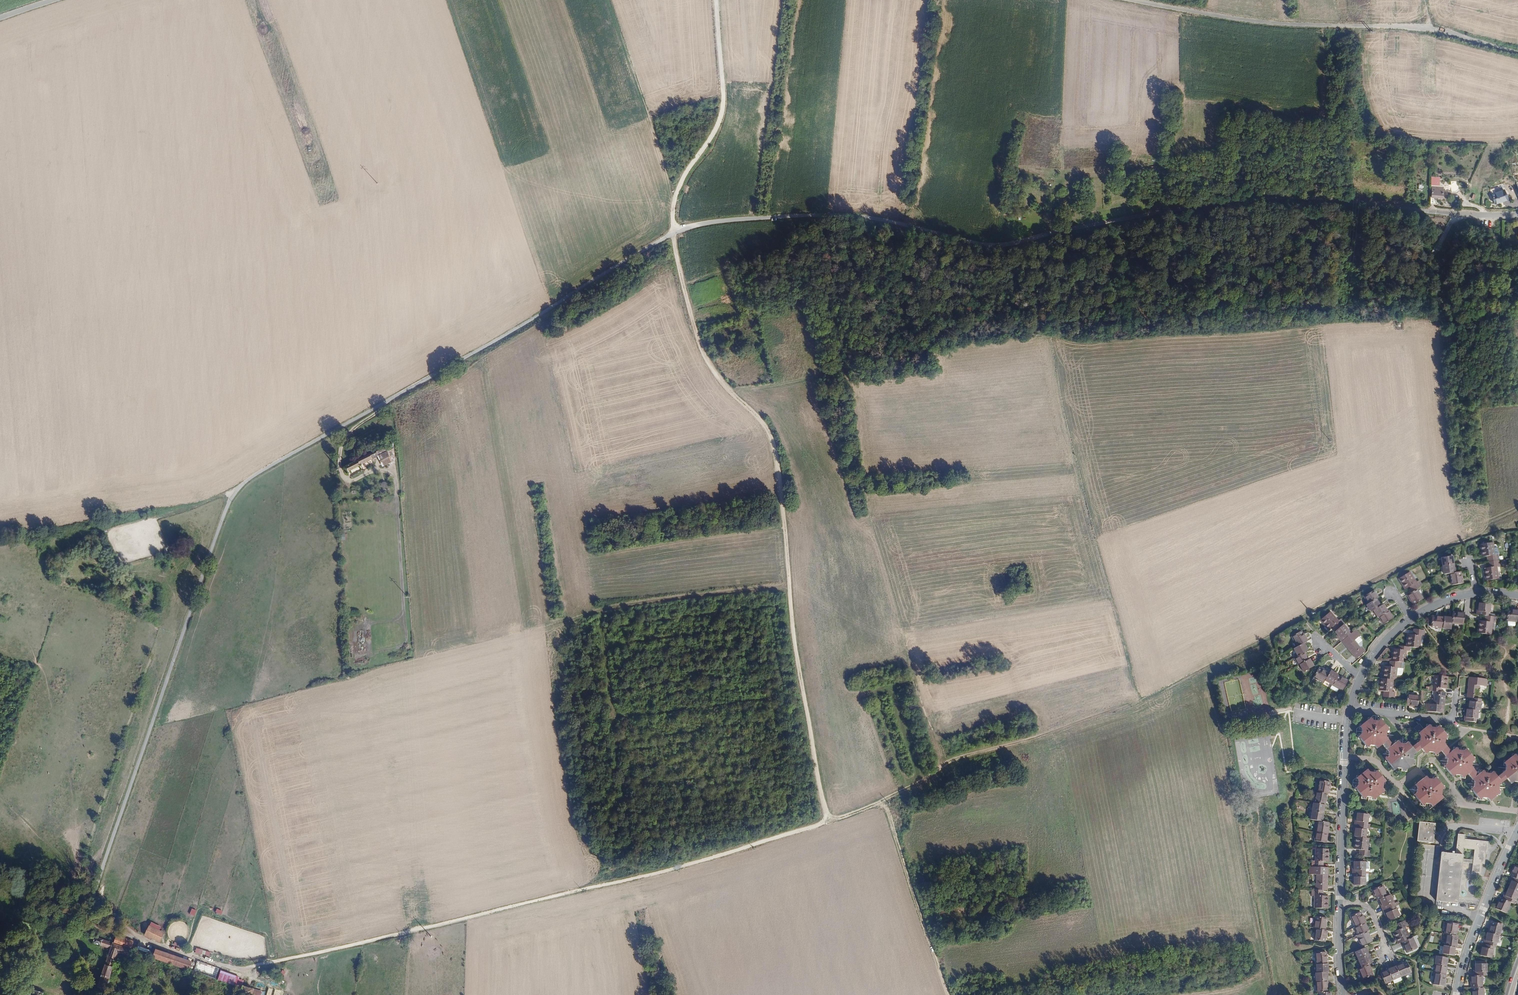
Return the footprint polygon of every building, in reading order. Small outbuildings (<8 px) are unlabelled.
[(1430,177),(1430,186),(1438,186),(1438,177),(1430,177)] [(1512,186),(1499,189),(1501,197),(1514,195),(1512,186)] [(1431,188),(1431,205),(1436,205),(1436,199),(1442,199),(1442,188),(1431,188)] [(868,232),(859,230),(857,235),(866,238),(868,232)] [(370,455),(372,459),(379,456),(394,448),(394,443),(370,455)] [(394,448),(379,456),(384,466),(395,460),(394,448)] [(346,466),(349,472),(361,466),(361,465),(372,459),(370,455),(370,454),(359,460),(358,460),(346,466)] [(1479,544),(1481,556),(1486,556),(1487,561),(1498,560),(1497,554),(1494,554),(1492,542),(1479,544)] [(1440,558),(1442,566),(1453,564),(1452,556),(1440,558)] [(1483,568),(1485,580),(1498,578),(1496,566),(1499,566),(1498,560),(1487,561),(1488,567),(1483,568)] [(1442,566),(1443,574),(1449,573),(1454,572),(1453,564),(1442,566)] [(1398,579),(1404,589),(1409,586),(1412,591),(1416,589),(1421,585),(1418,580),(1415,582),(1409,572),(1398,579)] [(1449,573),(1451,585),(1462,583),(1461,575),(1460,575),(1459,572),(1454,572),(1449,573)] [(1406,595),(1411,602),(1412,601),(1414,604),(1422,598),(1416,589),(1412,591),(1406,595)] [(1363,596),(1368,603),(1375,599),(1377,598),(1373,590),(1363,596)] [(1368,603),(1366,604),(1370,611),(1373,610),(1379,606),(1375,599),(1368,603)] [(1479,603),(1478,611),(1477,611),(1476,614),(1484,615),(1488,616),(1490,604),(1479,603)] [(1373,610),(1377,617),(1378,616),(1387,611),(1382,604),(1379,606),(1373,610)] [(1506,618),(1506,620),(1517,621),(1517,616),(1517,610),(1510,609),(1510,610),(1507,610),(1506,618)] [(1378,616),(1383,623),(1392,618),(1388,610),(1387,611),(1378,616)] [(1319,619),(1327,629),(1331,626),(1335,630),(1343,624),(1344,623),(1340,618),(1337,620),(1329,611),(1319,619)] [(1451,618),(1451,623),(1462,624),(1464,613),(1456,612),(1456,613),(1452,613),(1451,618)] [(1479,621),(1477,633),(1490,635),(1492,622),(1495,623),(1496,617),(1488,616),(1484,615),(1484,621),(1479,621)] [(1431,616),(1430,627),(1442,628),(1443,617),(1435,616),(1435,617),(1431,616)] [(1443,617),(1442,628),(1450,629),(1451,623),(1451,618),(1443,617)] [(1334,631),(1339,637),(1338,638),(1341,641),(1350,633),(1343,624),(1335,630),(1334,631)] [(1341,641),(1346,647),(1345,647),(1355,659),(1365,651),(1361,646),(1360,647),(1354,640),(1360,634),(1355,628),(1350,633),(1341,641)] [(1407,634),(1406,646),(1409,647),(1419,648),(1420,636),(1423,636),(1424,630),(1413,629),(1412,635),(1407,634)] [(1291,636),(1297,646),(1303,642),(1307,640),(1303,633),(1302,633),(1301,630),(1291,636)] [(1297,646),(1293,648),(1297,655),(1304,652),(1307,650),(1303,642),(1297,646)] [(1393,649),(1391,661),(1400,662),(1403,662),(1405,650),(1408,651),(1409,647),(1406,646),(1398,646),(1398,649),(1393,649)] [(1294,657),(1298,664),(1299,664),(1308,659),(1304,652),(1297,655),(1294,657)] [(1299,664),(1303,671),(1313,665),(1309,658),(1308,659),(1299,664)] [(1383,666),(1382,679),(1395,680),(1396,668),(1399,668),(1400,662),(1391,661),(1389,661),(1388,667),(1383,666)] [(1312,677),(1323,683),(1324,680),(1328,673),(1321,668),(1321,669),(1318,668),(1312,677)] [(1328,673),(1324,680),(1331,685),(1336,675),(1337,674),(1330,670),(1328,673)] [(1336,675),(1331,685),(1341,690),(1347,680),(1340,676),(1339,677),(1336,675)] [(1434,675),(1433,686),(1429,686),(1429,691),(1433,691),(1439,692),(1440,688),(1445,689),(1447,677),(1434,675)] [(1467,685),(1466,697),(1468,698),(1478,699),(1479,695),(1477,695),(1478,686),(1486,687),(1487,679),(1469,677),(1468,684),(1467,685)] [(1382,679),(1380,691),(1386,691),(1385,697),(1396,699),(1396,692),(1393,692),(1395,680),(1382,679)] [(1434,695),(1433,704),(1425,703),(1424,711),(1442,713),(1442,705),(1443,705),(1445,692),(1439,692),(1433,691),(1433,695),(1434,695)] [(1407,694),(1406,702),(1405,705),(1409,705),(1409,706),(1417,707),(1418,696),(1407,694)] [(1469,702),(1468,710),(1477,711),(1479,711),(1480,699),(1478,699),(1468,698),(1468,701),(1469,702)] [(1466,709),(1465,717),(1464,717),(1464,721),(1476,722),(1477,711),(1468,710),(1466,709)] [(1358,727),(1361,730),(1360,733),(1373,731),(1368,719),(1358,727)] [(1373,731),(1378,747),(1381,745),(1386,752),(1412,747),(1412,746),(1409,747),(1406,743),(1403,745),(1399,744),(1396,741),(1390,746),(1384,738),(1385,733),(1388,731),(1379,719),(1375,722),(1371,721),(1369,719),(1368,719),(1373,731)] [(1419,723),(1413,728),(1417,732),(1422,726),(1419,723)] [(1426,728),(1422,739),(1422,744),(1423,753),(1425,755),(1427,753),(1428,753),(1426,740),(1427,737),(1430,728),(1428,726),(1426,728)] [(1427,737),(1426,740),(1428,753),(1432,754),(1434,756),(1445,747),(1443,744),(1444,739),(1446,738),(1438,727),(1435,729),(1430,728),(1427,737)] [(1417,734),(1419,737),(1418,742),(1412,746),(1422,744),(1422,739),(1426,728),(1417,734)] [(1357,737),(1366,748),(1369,745),(1373,746),(1375,749),(1378,747),(1373,731),(1360,733),(1360,734),(1357,737)] [(1385,760),(1393,771),(1396,768),(1400,769),(1402,772),(1414,763),(1411,760),(1412,756),(1420,749),(1423,753),(1422,744),(1412,746),(1412,747),(1386,752),(1387,753),(1387,758),(1385,760)] [(1475,797),(1478,801),(1480,799),(1486,800),(1488,803),(1499,794),(1497,791),(1497,785),(1505,780),(1509,785),(1512,783),(1517,784),(1517,785),(1517,759),(1515,759),(1513,756),(1502,764),(1504,767),(1503,773),(1496,778),(1491,773),(1488,775),(1483,774),(1481,772),(1476,776),(1470,768),(1471,763),(1473,761),(1464,750),(1462,752),(1457,751),(1451,756),(1449,753),(1444,757),(1446,760),(1445,765),(1442,767),(1451,778),(1454,776),(1459,776),(1461,779),(1466,775),(1472,783),(1472,789),(1470,790),(1475,797)] [(1354,788),(1363,799),(1365,797),(1370,798),(1372,800),(1383,792),(1381,789),(1382,784),(1384,782),(1376,771),(1373,773),(1368,772),(1366,770),(1355,778),(1357,781),(1356,786),(1354,788)] [(1414,785),(1416,788),(1415,793),(1413,795),(1421,806),(1424,804),(1428,804),(1431,807),(1442,799),(1440,796),(1440,791),(1443,789),(1434,778),(1432,780),(1427,780),(1425,777),(1414,785)] [(1319,780),(1316,791),(1327,793),(1328,794),(1329,785),(1328,785),(1329,782),(1319,780)] [(1316,791),(1313,803),(1324,805),(1325,801),(1327,793),(1316,791)] [(1313,803),(1311,811),(1322,813),(1324,805),(1313,803)] [(1311,811),(1310,819),(1317,821),(1320,821),(1322,813),(1311,811)] [(1357,813),(1356,820),(1355,820),(1354,824),(1367,826),(1368,814),(1357,813)] [(1419,820),(1417,839),(1433,841),(1435,822),(1419,820)] [(1317,821),(1315,833),(1327,834),(1328,826),(1327,826),(1327,823),(1320,821),(1317,821)] [(1354,824),(1354,828),(1355,828),(1354,836),(1355,836),(1365,837),(1367,826),(1354,824)] [(1315,833),(1314,840),(1325,842),(1327,834),(1315,833)] [(1446,849),(1443,849),(1443,853),(1441,853),(1440,854),(1440,858),(1437,878),(1434,901),(1439,902),(1443,903),(1456,904),(1457,898),(1462,863),(1473,864),(1471,875),(1481,876),(1482,865),(1484,865),(1485,858),(1486,854),(1488,854),(1488,848),(1489,843),(1468,840),(1465,840),(1465,835),(1458,834),(1457,842),(1456,852),(1456,854),(1448,853),(1446,853),(1446,849)] [(1355,836),(1354,849),(1359,849),(1358,855),(1369,856),(1370,850),(1367,850),(1368,838),(1365,837),(1355,836)] [(1315,848),(1314,860),(1311,860),(1311,866),(1322,867),(1323,860),(1328,861),(1328,848),(1315,848)] [(1354,861),(1354,869),(1352,869),(1352,873),(1365,873),(1365,861),(1354,861)] [(1316,874),(1316,883),(1315,883),(1315,889),(1323,890),(1326,890),(1327,875),(1326,875),(1327,867),(1322,867),(1311,866),(1308,866),(1308,874),(1316,874)] [(1510,876),(1511,877),(1509,881),(1511,881),(1517,884),(1517,871),(1512,869),(1510,876)] [(1352,873),(1352,877),(1353,877),(1353,885),(1364,885),(1365,873),(1352,873)] [(1511,885),(1508,892),(1517,895),(1517,884),(1511,881),(1509,885),(1511,885)] [(1372,890),(1375,896),(1377,900),(1379,899),(1387,896),(1382,885),(1372,890)] [(1314,896),(1314,907),(1327,908),(1327,896),(1323,896),(1323,890),(1315,889),(1311,889),(1311,896),(1314,896)] [(1505,900),(1504,899),(1503,903),(1511,906),(1514,907),(1517,896),(1517,895),(1508,892),(1505,900)] [(1379,899),(1382,907),(1381,907),(1383,910),(1394,906),(1389,895),(1387,896),(1379,899)] [(1499,905),(1496,913),(1507,917),(1511,906),(1503,903),(1501,902),(1500,906),(1499,905)] [(1383,910),(1384,914),(1385,913),(1389,921),(1399,916),(1394,906),(1383,910)] [(1350,916),(1355,927),(1364,923),(1365,922),(1362,915),(1361,915),(1359,912),(1350,916)] [(1315,916),(1312,927),(1315,928),(1324,929),(1326,918),(1315,916)] [(1392,932),(1397,944),(1402,942),(1409,938),(1404,927),(1407,925),(1405,921),(1394,925),(1397,930),(1392,932)] [(1354,928),(1357,935),(1367,931),(1368,931),(1364,923),(1355,927),(1354,928)] [(1446,923),(1444,934),(1447,935),(1454,936),(1455,933),(1456,933),(1457,925),(1446,923)] [(1490,927),(1488,935),(1498,937),(1499,937),(1502,926),(1491,924),(1490,927)] [(146,936),(160,942),(163,934),(148,928),(146,936)] [(1315,928),(1313,940),(1322,941),(1323,938),(1325,938),(1326,930),(1324,929),(1315,928)] [(1356,936),(1361,946),(1363,945),(1371,942),(1367,931),(1357,935),(1356,936)] [(112,940),(110,944),(130,950),(132,942),(120,938),(113,935),(112,940)] [(1447,935),(1445,946),(1455,948),(1456,948),(1457,940),(1456,940),(1456,936),(1454,936),(1447,935)] [(1487,935),(1486,943),(1485,943),(1484,946),(1495,948),(1496,949),(1498,937),(1488,935),(1487,935)] [(110,949),(97,988),(106,991),(109,984),(112,985),(114,978),(109,977),(117,952),(128,956),(130,950),(110,944),(112,940),(104,937),(102,941),(95,938),(93,943),(110,949)] [(1402,945),(1406,953),(1416,948),(1412,937),(1409,938),(1402,942),(1403,945),(1402,945)] [(1444,946),(1442,954),(1453,956),(1455,948),(1445,946),(1444,946)] [(1483,950),(1481,958),(1492,960),(1495,948),(1484,946),(1482,946),(1482,950),(1483,950)] [(1362,948),(1354,952),(1358,960),(1368,955),(1364,947),(1362,948)] [(156,950),(153,958),(189,970),(192,962),(156,950)] [(1315,952),(1315,964),(1327,963),(1326,955),(1325,955),(1325,951),(1315,952)] [(1358,960),(1361,967),(1368,964),(1371,962),(1368,955),(1358,960)] [(1447,959),(1436,957),(1434,965),(1435,965),(1445,967),(1447,959)] [(1315,964),(1316,972),(1326,971),(1327,971),(1327,963),(1315,964)] [(1395,967),(1400,977),(1410,972),(1406,963),(1403,964),(1403,963),(1395,967)] [(1357,969),(1362,980),(1372,976),(1370,972),(1371,971),(1368,964),(1361,967),(1357,969)] [(208,965),(204,975),(212,978),(215,968),(208,965)] [(1435,965),(1433,973),(1435,973),(1445,975),(1446,967),(1445,967),(1435,965)] [(1475,965),(1476,972),(1474,973),(1474,977),(1482,977),(1487,977),(1486,965),(1475,965)] [(1387,970),(1392,980),(1400,977),(1395,967),(1387,970)] [(1380,973),(1384,984),(1392,980),(1387,970),(1380,973)] [(221,971),(218,979),(242,987),(245,979),(221,971)] [(1315,972),(1315,980),(1327,980),(1326,971),(1316,972),(1315,972)] [(1435,973),(1433,984),(1443,986),(1445,978),(1444,978),(1445,975),(1435,973)] [(1472,985),(1472,989),(1473,989),(1482,988),(1482,977),(1474,977),(1471,978),(1471,985),(1472,985)] [(1315,980),(1316,992),(1318,992),(1326,992),(1326,988),(1327,988),(1327,980),(1315,980)] [(251,994),(264,994),(267,987),(255,983),(252,990),(251,994)] [(240,994),(251,994),(252,990),(242,987),(240,994)]
